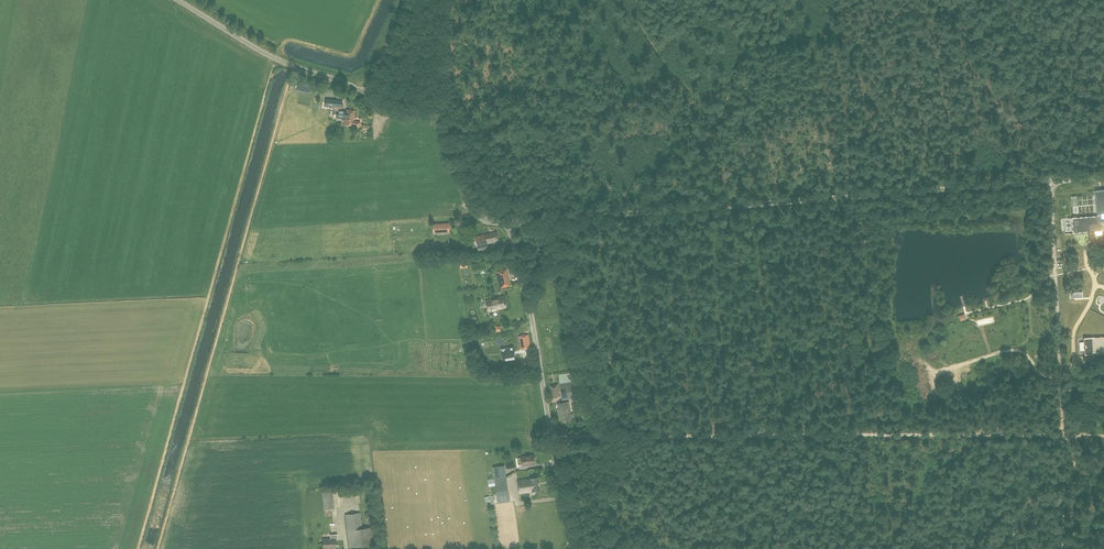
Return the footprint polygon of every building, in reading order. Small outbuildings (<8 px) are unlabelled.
[(335,117),(345,117),(345,111),(340,110),(340,107),(342,107),(342,100),(325,99),(325,106),(334,106),(333,110),(336,110),(335,117)] [(354,121),(355,111),(345,110),(345,119),(344,119),(343,125),(354,126),(354,125),(360,126),(361,121),(354,121)] [(1072,218),(1073,233),(1095,231),(1102,231),(1103,231),(1102,222),(1103,222),(1103,189),(1095,190),(1097,216),(1072,218)] [(449,223),(433,224),(434,233),(450,232),(449,223)] [(486,234),(478,236),(480,244),(487,243),(487,244),(499,241),(497,232),(486,234)] [(501,288),(510,286),(506,270),(497,272),(501,288)] [(498,310),(507,307),(504,296),(495,298),(498,310)] [(495,298),(486,300),(489,312),(498,310),(495,298)] [(521,349),(530,348),(528,335),(519,336),(521,349)] [(1084,338),(1084,345),(1086,345),(1086,347),(1084,347),(1085,355),(1093,354),(1093,353),(1095,352),(1095,354),(1103,354),(1103,337),(1084,338)] [(516,347),(505,349),(507,359),(518,357),(517,352),(516,347)] [(562,396),(578,394),(575,372),(558,374),(562,396)] [(551,398),(560,397),(558,384),(550,385),(551,398)] [(583,398),(577,399),(580,412),(582,412),(586,411),(583,398)] [(560,421),(572,419),(569,401),(557,403),(558,409),(558,410),(559,411),(559,412),(560,421)] [(523,466),(532,465),(531,463),(535,462),(535,461),(536,460),(536,457),(535,456),(534,455),(521,456),(523,466)] [(498,477),(507,476),(507,465),(497,466),(498,477)] [(498,503),(509,502),(506,477),(495,479),(498,503)] [(519,493),(540,490),(539,477),(518,480),(519,493)] [(324,509),(334,508),(332,491),(321,493),(324,509)] [(370,520),(374,517),(373,513),(369,510),(365,513),(365,519),(370,520)] [(362,528),(360,513),(345,515),(347,531),(348,531),(350,548),(377,544),(374,527),(362,528)] [(337,537),(337,535),(337,534),(330,535),(330,538),(323,539),(323,547),(329,547),(329,546),(331,546),(331,547),(336,547),(336,539),(338,539),(337,537)]
